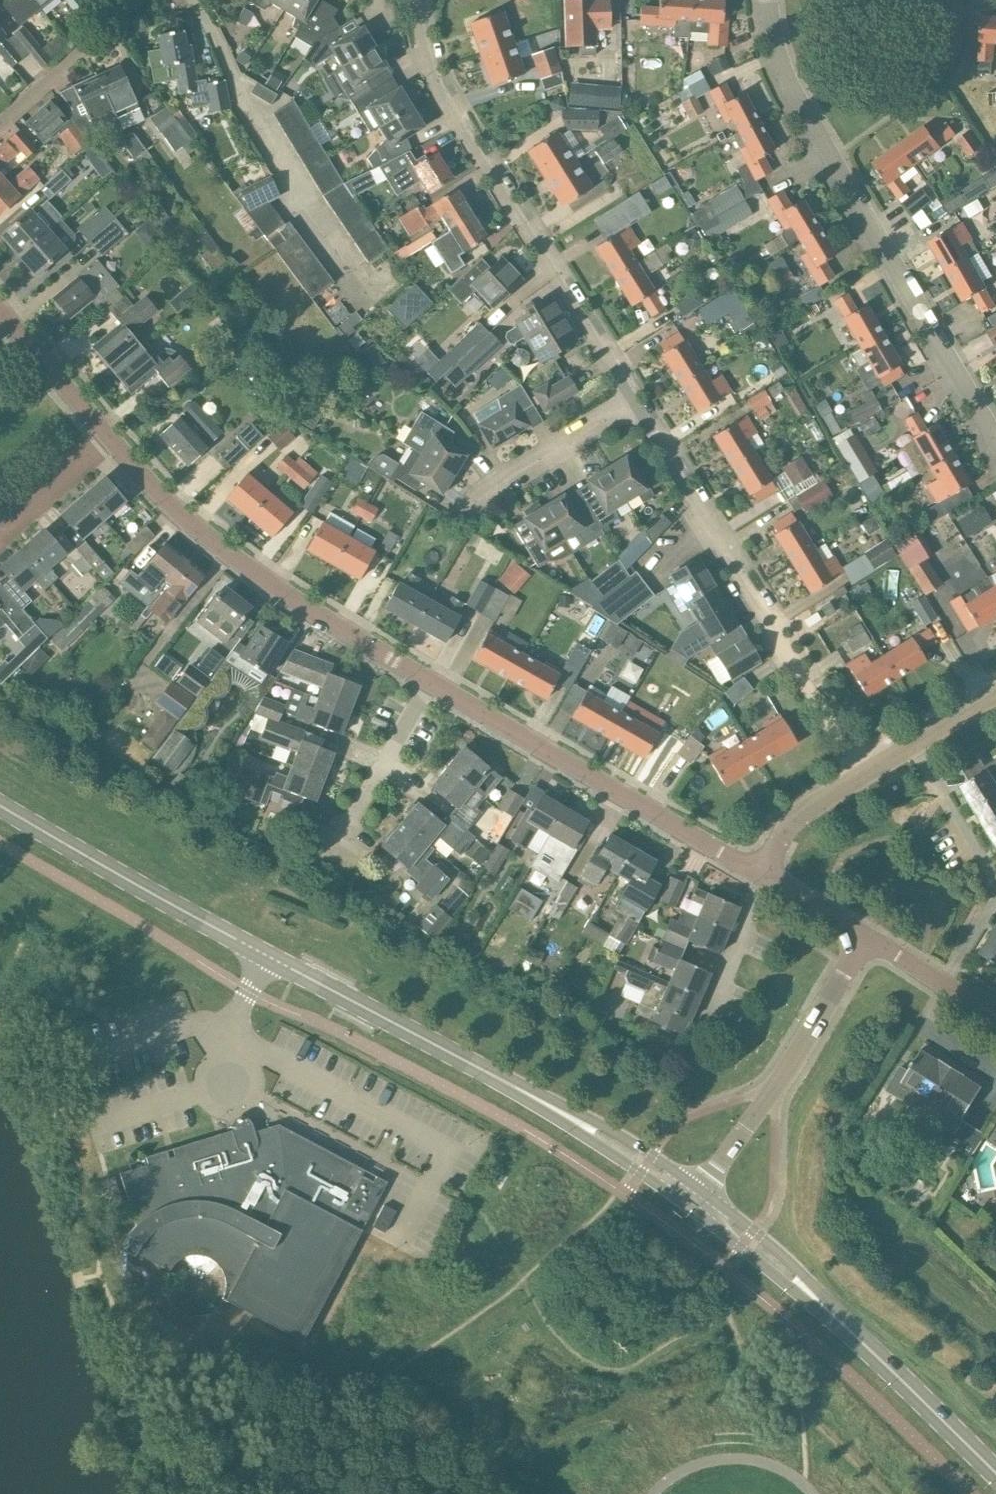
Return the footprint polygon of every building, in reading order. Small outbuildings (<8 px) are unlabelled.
[(33,0),(0,0),(20,24),(40,8),(33,0)] [(40,8),(50,20),(75,0),(33,0),(40,8)] [(290,0),(249,0),(248,2),(264,11),(271,4),(283,11),(290,0)] [(283,11),(295,18),(292,28),(297,31),(298,31),(322,1),(320,0),(290,0),(283,11)] [(609,0),(566,0),(568,48),(581,47),(581,55),(596,54),(595,28),(610,28),(609,0)] [(691,22),(692,0),(660,0),(659,10),(641,9),(640,25),(674,27),(674,38),(689,39),(690,22),(691,22)] [(713,0),(692,0),(691,22),(709,23),(708,47),(727,48),(730,13),(723,12),(724,1),(713,0)] [(298,31),(297,31),(293,37),(312,48),(317,41),(335,30),(336,30),(337,30),(334,25),(330,23),(338,11),(322,1),(298,31)] [(482,56),(513,45),(502,14),(471,24),(482,56)] [(978,59),(991,59),(992,42),(995,43),(995,19),(980,18),(978,59)] [(41,48),(23,26),(13,34),(30,54),(41,68),(51,60),(70,44),(60,32),(41,48)] [(179,32),(176,26),(164,28),(162,35),(161,35),(163,50),(148,52),(151,73),(177,69),(181,93),(192,92),(194,106),(208,104),(209,113),(230,109),(229,101),(224,80),(205,83),(205,81),(199,82),(193,44),(188,45),(185,31),(179,32)] [(342,68),(375,47),(363,28),(342,40),(336,30),(335,30),(317,41),(312,48),(304,59),(314,66),(325,59),(334,56),(342,68)] [(14,68),(24,59),(30,54),(13,34),(7,39),(0,30),(0,51),(14,68)] [(523,77),(513,45),(482,56),(493,87),(523,77)] [(342,68),(333,73),(342,87),(352,103),(372,91),(366,80),(387,67),(375,47),(342,68)] [(562,72),(553,47),(531,55),(544,91),(563,85),(562,72)] [(980,62),(979,75),(992,75),(992,63),(980,62)] [(117,119),(140,108),(122,66),(98,77),(117,119)] [(73,122),(74,124),(84,137),(94,129),(107,123),(134,160),(141,155),(147,162),(152,158),(133,133),(126,136),(117,119),(98,77),(76,86),(75,86),(59,93),(72,110),(67,113),(73,122)] [(278,96),(257,83),(250,94),(271,106),(278,96)] [(599,85),(570,83),(569,104),(597,107),(599,85)] [(740,134),(759,124),(744,95),(737,98),(729,83),(711,92),(727,122),(732,119),(739,133),(740,134)] [(372,91),(352,103),(361,120),(370,134),(378,128),(412,108),(400,88),(379,101),(372,91)] [(696,96),(682,103),(691,119),(704,112),(697,99),(696,96)] [(273,115),(279,126),(300,113),(294,102),(273,115)] [(50,103),(26,124),(32,131),(33,131),(42,142),(59,127),(62,130),(73,122),(67,113),(62,117),(61,116),(50,103)] [(197,149),(168,107),(151,119),(175,154),(183,148),(188,155),(197,149)] [(424,128),(412,108),(378,128),(386,140),(378,148),(367,159),(374,170),(379,167),(388,163),(410,152),(403,141),(424,128)] [(598,111),(562,110),(562,122),(568,130),(598,131),(598,111)] [(285,136),(306,123),(300,113),(279,126),(285,136)] [(606,142),(618,134),(630,127),(623,115),(599,130),(606,142)] [(292,146),(312,133),(306,123),(285,136),(292,146)] [(927,126),(901,146),(915,165),(956,133),(948,123),(933,135),(927,126)] [(89,144),(84,137),(74,124),(59,136),(73,155),(89,144)] [(774,153),(759,124),(740,134),(739,133),(733,136),(740,151),(756,182),(772,174),(764,158),(774,153)] [(37,150),(26,137),(21,131),(10,140),(27,159),(37,150)] [(292,146),(298,156),(319,143),(312,133),(292,146)] [(557,133),(529,151),(547,179),(575,161),(560,137),(557,133)] [(979,149),(968,133),(958,140),(969,156),(979,149)] [(621,152),(612,140),(595,151),(603,164),(621,152)] [(16,154),(6,143),(0,149),(0,169),(16,154)] [(304,166),(325,154),(319,143),(298,156),(304,166)] [(91,146),(81,153),(93,168),(103,161),(91,146)] [(900,176),(915,165),(901,146),(874,166),(900,200),(911,191),(900,176)] [(415,161),(410,152),(388,163),(379,167),(397,196),(421,180),(430,194),(452,180),(436,155),(428,161),(424,155),(415,161)] [(310,176),(331,164),(325,154),(304,166),(310,176)] [(575,161),(547,179),(564,207),(593,189),(575,161)] [(316,187),(337,174),(331,164),(310,176),(316,187)] [(936,178),(951,195),(965,183),(950,166),(936,178)] [(994,169),(983,175),(991,188),(995,185),(995,173),(994,169)] [(3,179),(0,182),(0,214),(38,180),(29,170),(10,187),(3,179)] [(71,181),(61,170),(41,188),(51,199),(71,181)] [(344,184),(337,174),(316,187),(323,197),(344,184)] [(271,178),(234,196),(243,209),(246,213),(269,202),(280,197),(271,178)] [(354,200),(350,194),(344,184),(323,197),(334,214),(354,200)] [(700,226),(744,201),(736,185),(707,201),(709,204),(690,215),(698,228),(700,226)] [(922,187),(902,204),(913,218),(921,230),(932,224),(923,210),(934,202),(922,187)] [(449,231),(450,232),(475,216),(458,190),(425,211),(422,206),(399,221),(410,238),(441,219),(449,231)] [(967,202),(960,190),(941,201),(949,213),(967,202)] [(600,237),(649,213),(638,192),(590,216),(600,237)] [(800,241),(820,229),(803,201),(792,208),(782,192),(768,201),(785,230),(782,232),(781,235),(764,246),(770,257),(799,239),(800,241)] [(361,210),(354,200),(334,214),(341,224),(361,210)] [(753,217),(744,201),(700,226),(713,249),(724,243),(720,235),(753,217)] [(30,211),(2,236),(20,255),(47,230),(60,219),(61,218),(46,202),(44,204),(42,206),(39,206),(36,207),(33,209),(30,211)] [(286,225),(269,202),(246,213),(263,236),(266,240),(267,240),(286,225)] [(169,218),(157,203),(143,213),(155,228),(169,218)] [(263,236),(246,213),(243,209),(233,216),(250,239),(254,236),(257,241),(263,236)] [(368,221),(361,210),(341,224),(348,234),(368,221)] [(79,231),(88,241),(88,240),(108,222),(100,213),(79,231)] [(449,231),(431,243),(451,274),(464,265),(458,256),(463,253),(488,237),(488,236),(486,237),(474,217),(475,217),(475,216),(474,217),(450,232),(449,231)] [(115,217),(108,222),(88,240),(88,241),(101,257),(128,233),(115,217)] [(356,245),(376,231),(368,221),(348,234),(356,245)] [(275,234),(267,240),(274,250),(297,233),(289,222),(286,225),(275,234)] [(949,272),(968,261),(960,248),(972,241),(962,224),(931,242),(949,272)] [(636,264),(629,253),(640,246),(629,229),(598,248),(616,277),(636,264)] [(820,229),(800,241),(808,253),(802,257),(820,287),(835,279),(825,263),(836,256),(820,229)] [(47,230),(20,255),(38,274),(65,250),(47,230)] [(388,249),(376,231),(356,245),(368,263),(388,249)] [(220,249),(207,232),(200,238),(209,250),(201,256),(212,271),(225,261),(217,250),(220,249)] [(282,260),(304,243),(297,233),(274,250),(282,260)] [(398,261),(427,244),(422,236),(393,253),(398,261)] [(312,253),(304,243),(282,260),(289,270),(312,253)] [(636,264),(616,277),(634,306),(643,300),(654,317),(665,310),(645,278),(670,262),(661,247),(636,264)] [(319,263),(312,253),(289,270),(297,279),(319,263)] [(794,279),(781,255),(757,269),(771,292),(794,279)] [(492,268),(483,258),(449,288),(462,303),(474,293),(490,310),(523,280),(503,258),(492,268)] [(83,274),(54,299),(56,302),(55,304),(59,310),(62,309),(70,319),(91,301),(97,308),(120,288),(109,274),(106,277),(94,263),(98,261),(97,260),(88,267),(81,273),(83,274)] [(995,308),(968,261),(949,272),(966,302),(975,297),(985,315),(995,308)] [(327,273),(319,263),(297,279),(304,289),(327,273)] [(334,283),(327,273),(304,289),(312,300),(334,283)] [(432,303),(415,284),(388,310),(405,328),(432,303)] [(698,309),(707,324),(727,312),(733,321),(747,313),(732,288),(698,309)] [(675,304),(682,315),(703,302),(697,291),(675,304)] [(146,342),(148,340),(137,327),(158,310),(146,296),(134,306),(125,296),(108,310),(120,324),(94,346),(113,369),(146,342)] [(860,345),(881,333),(866,308),(857,313),(847,296),(835,303),(860,345)] [(526,336),(561,316),(550,297),(526,311),(528,314),(517,320),(513,324),(516,328),(507,333),(506,338),(509,343),(515,344),(527,336),(526,336)] [(576,341),(561,316),(526,336),(527,336),(541,361),(576,341)] [(480,322),(458,342),(468,353),(489,332),(480,322)] [(460,360),(455,365),(468,378),(502,345),(489,332),(468,353),(460,360)] [(683,380),(701,369),(678,332),(663,341),(667,349),(665,351),(683,380)] [(901,367),(881,333),(860,345),(861,347),(850,353),(859,368),(869,362),(884,388),(903,377),(898,368),(901,367)] [(146,342),(113,369),(132,392),(155,373),(168,389),(191,370),(176,352),(171,349),(165,348),(160,349),(155,352),(146,342)] [(385,362),(375,345),(360,354),(370,371),(385,362)] [(460,360),(450,349),(438,360),(426,371),(436,383),(455,365),(460,360)] [(511,378),(502,368),(488,382),(498,391),(511,378)] [(701,369),(683,380),(701,410),(731,391),(722,376),(710,383),(701,369)] [(579,393),(569,376),(551,386),(549,382),(532,392),(544,412),(579,393)] [(533,406),(520,386),(497,400),(500,412),(478,426),(493,450),(530,427),(522,413),(533,406)] [(875,398),(846,414),(853,426),(882,410),(875,398)] [(195,403),(190,401),(185,403),(183,408),(185,412),(187,414),(184,417),(183,416),(162,436),(188,465),(223,433),(197,405),(196,405),(195,403)] [(308,401),(292,416),(302,424),(315,406),(308,401)] [(402,443),(413,450),(454,476),(467,457),(446,443),(453,432),(422,413),(411,431),(402,443)] [(916,441),(903,448),(919,476),(932,469),(953,456),(936,426),(927,432),(917,415),(905,422),(916,441)] [(747,418),(717,436),(735,466),(755,454),(754,452),(765,446),(753,426),(747,418)] [(238,444),(221,459),(229,468),(263,438),(250,423),(236,436),(238,438),(241,441),(238,444)] [(296,438),(283,423),(267,437),(281,452),(296,438)] [(878,472),(854,434),(836,445),(860,483),(878,472)] [(454,476),(413,450),(402,467),(383,455),(379,456),(375,458),(372,460),(370,463),(367,467),(389,481),(392,476),(416,491),(421,483),(442,496),(454,476)] [(784,502),(787,500),(806,489),(802,481),(812,474),(807,465),(788,475),(785,471),(771,480),(755,454),(735,466),(753,496),(755,494),(760,503),(778,492),(784,502)] [(277,467),(286,474),(296,463),(287,455),(277,467)] [(939,481),(928,487),(939,505),(945,516),(960,507),(954,496),(971,487),(953,456),(932,469),(939,481)] [(626,457),(606,469),(626,502),(637,495),(644,503),(654,497),(648,488),(645,489),(626,457)] [(296,463),(286,474),(295,482),(305,470),(296,463)] [(588,509),(600,530),(618,519),(615,510),(626,502),(606,469),(586,481),(599,503),(588,509)] [(227,498),(250,518),(270,493),(247,474),(227,498)] [(333,481),(322,474),(300,505),(311,513),(333,481)] [(104,477),(83,496),(103,519),(124,500),(104,477)] [(806,489),(787,500),(794,512),(802,508),(806,514),(833,497),(823,480),(807,490),(806,489)] [(270,493),(250,518),(273,537),(293,513),(270,493)] [(544,507),(564,541),(575,534),(582,541),(600,530),(588,509),(576,516),(563,495),(544,507)] [(103,519),(83,496),(62,514),(82,537),(97,524),(105,534),(112,529),(103,519)] [(349,511),(360,517),(368,503),(357,497),(349,511)] [(981,507),(976,500),(953,514),(967,538),(992,523),(982,506),(981,507)] [(378,509),(368,503),(360,517),(371,523),(378,509)] [(564,541),(544,507),(541,509),(537,504),(523,513),(526,518),(524,520),(537,541),(525,548),(538,569),(551,561),(557,560),(566,557),(572,554),(564,541)] [(323,522),(307,550),(333,565),(349,537),(355,526),(329,512),(323,522)] [(661,514),(644,532),(651,544),(671,524),(661,514)] [(778,536),(796,565),(817,552),(794,515),(775,527),(780,535),(778,536)] [(154,535),(146,525),(124,544),(134,555),(154,535)] [(44,530),(23,548),(53,583),(59,578),(49,567),(63,554),(72,564),(82,556),(76,549),(60,531),(52,539),(44,530)] [(626,571),(651,544),(644,532),(643,530),(617,557),(619,560),(626,572),(626,571)] [(399,536),(389,531),(379,547),(389,553),(399,536)] [(376,552),(349,537),(333,565),(360,580),(376,552)] [(897,556),(886,539),(864,553),(875,570),(897,556)] [(85,541),(76,549),(82,556),(93,568),(97,573),(104,581),(113,573),(106,565),(85,541)] [(146,605),(186,558),(167,542),(138,576),(130,569),(118,583),(146,605)] [(53,583),(23,548),(1,567),(9,576),(0,584),(23,610),(32,602),(22,590),(34,580),(44,591),(53,583)] [(817,552),(796,565),(814,595),(846,575),(835,557),(824,564),(817,552)] [(205,574),(186,558),(146,605),(148,606),(130,628),(136,632),(153,611),(165,621),(205,574)] [(698,558),(670,576),(682,595),(672,601),(679,614),(690,608),(711,643),(738,626),(739,625),(698,558)] [(619,560),(601,573),(612,590),(630,577),(626,571),(626,572),(619,560)] [(942,585),(926,560),(909,570),(925,596),(942,585)] [(531,576),(514,562),(499,580),(515,594),(531,576)] [(612,590),(600,600),(591,607),(590,608),(613,623),(617,625),(654,596),(636,572),(630,577),(612,590)] [(385,608),(416,625),(429,601),(412,592),(419,579),(409,573),(402,586),(399,584),(385,608)] [(989,579),(971,590),(972,591),(961,598),(960,595),(951,601),(970,633),(978,628),(979,630),(995,619),(995,591),(989,579)] [(466,605),(481,613),(494,588),(479,580),(466,605)] [(872,591),(867,582),(848,592),(854,601),(872,591)] [(6,624),(19,639),(35,624),(23,610),(0,584),(0,629),(6,624)] [(214,593),(195,618),(210,630),(214,625),(227,636),(230,632),(241,640),(254,622),(244,614),(249,607),(223,587),(216,595),(214,593)] [(508,596),(494,588),(481,613),(495,621),(508,596)] [(591,607),(600,600),(594,589),(581,600),(591,607)] [(936,619),(923,596),(910,603),(923,626),(936,619)] [(446,610),(429,601),(416,625),(446,642),(460,618),(456,617),(463,604),(453,598),(446,610)] [(101,613),(89,601),(75,614),(87,627),(101,613)] [(628,632),(612,623),(602,640),(617,650),(628,632)] [(871,642),(860,623),(848,630),(853,638),(846,642),(852,653),(871,642)] [(197,697),(174,728),(184,736),(188,731),(191,731),(194,730),(197,729),(199,728),(201,726),(203,723),(205,721),(205,718),(206,715),(205,712),(204,709),(212,699),(215,698),(218,698),(220,697),(223,695),(225,693),(226,691),(228,688),(228,685),(229,682),(228,679),(227,677),(226,674),(232,665),(260,683),(286,643),(267,630),(260,626),(256,632),(246,647),(236,641),(223,659),(223,660),(197,697)] [(719,656),(707,663),(721,686),(760,663),(746,639),(738,626),(711,643),(714,647),(719,656)] [(885,658),(898,679),(927,661),(921,652),(938,642),(931,630),(885,658)] [(70,644),(58,631),(49,639),(62,652),(70,644)] [(510,679),(523,657),(521,656),(528,643),(509,632),(505,640),(489,631),(474,658),(510,679)] [(646,665),(654,651),(630,636),(622,650),(646,665)] [(693,651),(676,639),(665,656),(683,668),(693,651)] [(591,651),(577,643),(566,665),(579,672),(591,651)] [(38,647),(35,651),(22,664),(32,675),(49,658),(38,647)] [(320,688),(317,697),(349,709),(358,685),(330,674),(334,664),(294,648),(279,671),(320,688)] [(223,659),(209,650),(196,668),(189,663),(176,682),(197,697),(223,660),(223,659)] [(868,697),(898,679),(885,658),(873,666),(867,655),(849,666),(868,697)] [(542,668),(523,657),(510,679),(547,699),(562,672),(545,663),(542,668)] [(620,676),(635,683),(643,667),(627,660),(620,676)] [(602,667),(596,681),(606,685),(612,672),(602,667)] [(754,690),(744,677),(724,692),(734,705),(754,690)] [(194,697),(171,681),(155,704),(162,710),(140,740),(154,751),(194,697)] [(609,738),(622,715),(602,704),(604,700),(587,690),(572,718),(609,738)] [(304,693),(297,712),(299,717),(308,721),(339,733),(349,709),(317,697),(304,693)] [(278,721),(278,720),(285,704),(264,695),(251,714),(254,716),(266,720),(268,717),(278,721)] [(622,715),(609,738),(645,759),(661,731),(644,722),(641,726),(622,715)] [(767,730),(747,742),(761,765),(796,743),(780,715),(764,725),(767,730)] [(254,716),(250,727),(262,731),(259,740),(260,740),(262,736),(275,740),(273,745),(289,751),(285,762),(291,765),(323,777),(333,753),(298,739),(301,731),(304,732),(305,731),(278,720),(278,721),(268,717),(266,720),(254,716)] [(705,737),(697,727),(691,736),(690,735),(677,753),(691,764),(704,746),(700,743),(705,737)] [(196,744),(174,728),(152,759),(173,775),(196,744)] [(725,786),(761,765),(747,742),(728,753),(725,748),(708,758),(725,786)] [(463,746),(446,767),(473,788),(484,798),(502,777),(490,768),(463,746)] [(962,786),(975,808),(995,795),(995,759),(985,766),(980,757),(962,768),(970,781),(962,786)] [(314,801),(323,777),(291,765),(287,777),(276,772),(274,776),(269,775),(246,768),(235,795),(265,806),(271,790),(280,794),(282,799),(295,804),(299,801),(300,801),(302,796),(314,801)] [(455,808),(449,815),(467,830),(482,812),(474,806),(464,798),(473,788),(446,767),(430,786),(455,808)] [(525,798),(509,789),(497,808),(513,817),(525,798)] [(548,833),(564,807),(541,794),(532,810),(528,808),(510,838),(525,847),(537,826),(548,833)] [(995,825),(995,795),(975,808),(988,829),(995,825)] [(417,802),(400,822),(426,844),(429,847),(437,837),(444,842),(460,856),(476,837),(467,830),(449,815),(443,810),(440,814),(435,810),(427,811),(417,802)] [(548,833),(529,866),(556,882),(563,870),(581,839),(577,837),(586,821),(564,807),(548,833)] [(400,822),(380,846),(407,867),(404,870),(418,882),(414,886),(430,899),(449,875),(434,862),(432,865),(425,858),(433,849),(430,846),(429,847),(426,844),(400,822)] [(615,873),(631,847),(608,834),(599,850),(595,848),(577,878),(592,887),(604,866),(615,873)] [(510,850),(498,843),(484,868),(496,875),(510,850)] [(658,884),(649,879),(645,877),(654,861),(631,847),(615,873),(628,880),(607,916),(615,921),(608,934),(624,943),(658,884)] [(686,883),(669,876),(659,901),(676,907),(686,883)] [(577,888),(565,881),(548,911),(549,911),(548,914),(559,920),(577,888)] [(469,897),(457,886),(439,907),(436,904),(416,926),(435,942),(454,920),(452,917),(469,897)] [(701,905),(696,916),(727,930),(738,907),(706,892),(706,894),(695,889),(690,900),(701,905)] [(727,930),(696,916),(682,910),(676,922),(670,919),(661,940),(682,950),(687,940),(717,953),(727,930)] [(982,954),(995,963),(995,930),(982,954)] [(473,950),(447,934),(441,943),(468,959),(473,950)] [(682,950),(661,940),(657,948),(651,946),(646,958),(672,970),(667,982),(698,996),(709,972),(679,958),(682,950)] [(688,1019),(698,996),(667,982),(618,960),(614,969),(626,974),(624,978),(627,984),(643,992),(635,1012),(654,1021),(655,1026),(666,1031),(670,1028),(674,1030),(680,1016),(688,1019)] [(901,1067),(887,1090),(913,1106),(915,1103),(957,1128),(983,1087),(982,1086),(981,1087),(964,1077),(965,1075),(963,1073),(962,1076),(951,1069),(949,1072),(938,1066),(942,1060),(940,1059),(938,1061),(922,1051),(923,1049),(922,1049),(914,1062),(912,1061),(910,1066),(911,1066),(908,1071),(901,1067)] [(254,1132),(252,1124),(173,1149),(175,1156),(170,1158),(167,1150),(146,1157),(148,1165),(147,1165),(147,1167),(147,1168),(147,1170),(146,1172),(145,1173),(144,1174),(142,1175),(141,1176),(139,1176),(138,1176),(136,1176),(134,1175),(133,1174),(132,1173),(131,1172),(130,1170),(120,1173),(136,1225),(129,1232),(128,1234),(140,1242),(135,1250),(134,1252),(170,1271),(173,1266),(178,1262),(182,1259),(188,1256),(193,1255),(199,1255),(205,1256),(210,1259),(215,1262),(219,1266),(222,1271),(225,1276),(226,1282),(226,1287),(225,1293),(223,1299),(252,1314),(303,1341),(362,1230),(356,1226),(360,1219),(366,1223),(388,1182),(377,1176),(374,1182),(362,1175),(365,1170),(279,1124),(254,1132)] [(967,1136),(953,1132),(948,1140),(973,1155),(986,1134),(973,1126),(967,1136)] [(987,1141),(995,1147),(995,1127),(987,1141)] [(396,1211),(384,1205),(373,1226),(385,1232),(396,1211)]
